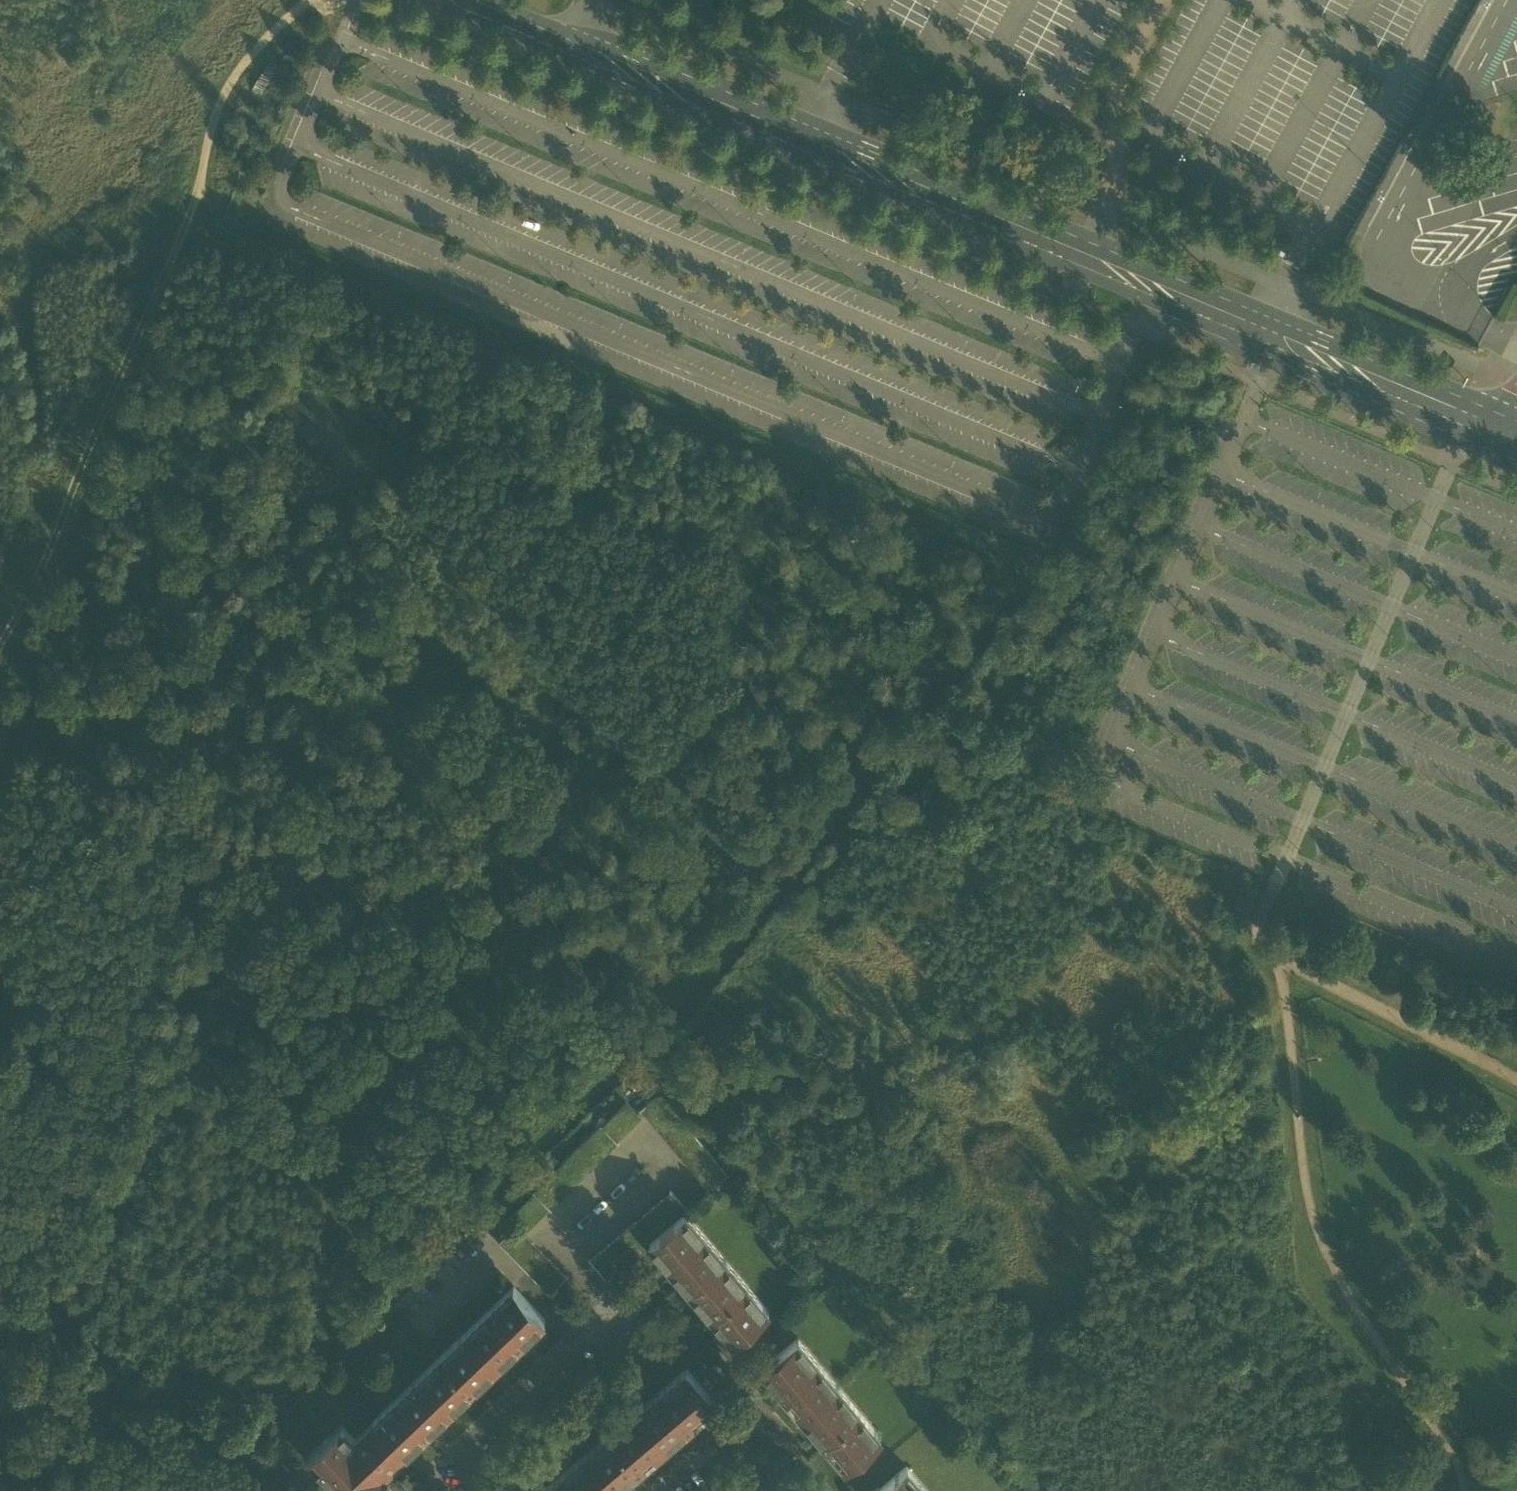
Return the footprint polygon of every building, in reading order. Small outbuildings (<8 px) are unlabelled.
[(671,1192),(591,1260),(589,1258),(589,1259),(605,1279),(650,1241),(685,1212),(687,1210),(671,1190),(670,1190),(671,1192)] [(768,1310),(685,1213),(686,1212),(685,1212),(650,1241),(651,1242),(652,1241),(668,1261),(665,1263),(672,1272),(675,1270),(709,1310),(706,1312),(714,1321),(717,1318),(734,1338),(733,1339),(734,1339),(769,1310),(768,1309),(768,1310)] [(513,1287),(467,1331),(497,1363),(516,1345),(519,1348),(528,1339),(525,1336),(544,1319),(545,1318),(513,1286),(513,1287)] [(466,1331),(374,1419),(373,1419),(401,1449),(404,1452),(423,1433),(426,1436),(434,1428),(432,1425),(469,1389),(472,1392),(480,1384),(478,1381),(497,1363),(467,1331),(466,1331)] [(799,1339),(798,1338),(763,1367),(764,1368),(781,1387),(778,1390),(785,1399),(788,1396),(822,1436),(819,1439),(827,1448),(830,1445),(846,1465),(846,1466),(881,1437),(881,1436),(880,1436),(798,1339),(799,1339)] [(686,1370),(637,1411),(665,1445),(666,1445),(686,1428),(688,1431),(697,1423),(695,1420),(714,1403),(715,1404),(715,1403),(686,1369),(685,1369),(686,1370)] [(543,1490),(611,1490),(636,1470),(639,1473),(648,1465),(645,1462),(665,1445),(637,1411),(543,1490)] [(358,1441),(342,1425),(343,1424),(342,1423),(309,1455),(310,1456),(310,1455),(344,1490),(392,1490),(399,1484),(382,1467),(401,1449),(377,1423),(358,1441)] [(231,1490),(265,1490),(287,1469),(289,1470),(289,1469),(271,1451),(231,1490)] [(736,1462),(727,1469),(742,1486),(750,1479),(736,1462)] [(907,1468),(907,1467),(878,1490),(926,1490),(907,1468)] [(718,1477),(731,1490),(736,1490),(742,1486),(727,1469),(718,1477)] [(710,1484),(715,1490),(730,1490),(718,1477),(710,1484)]
